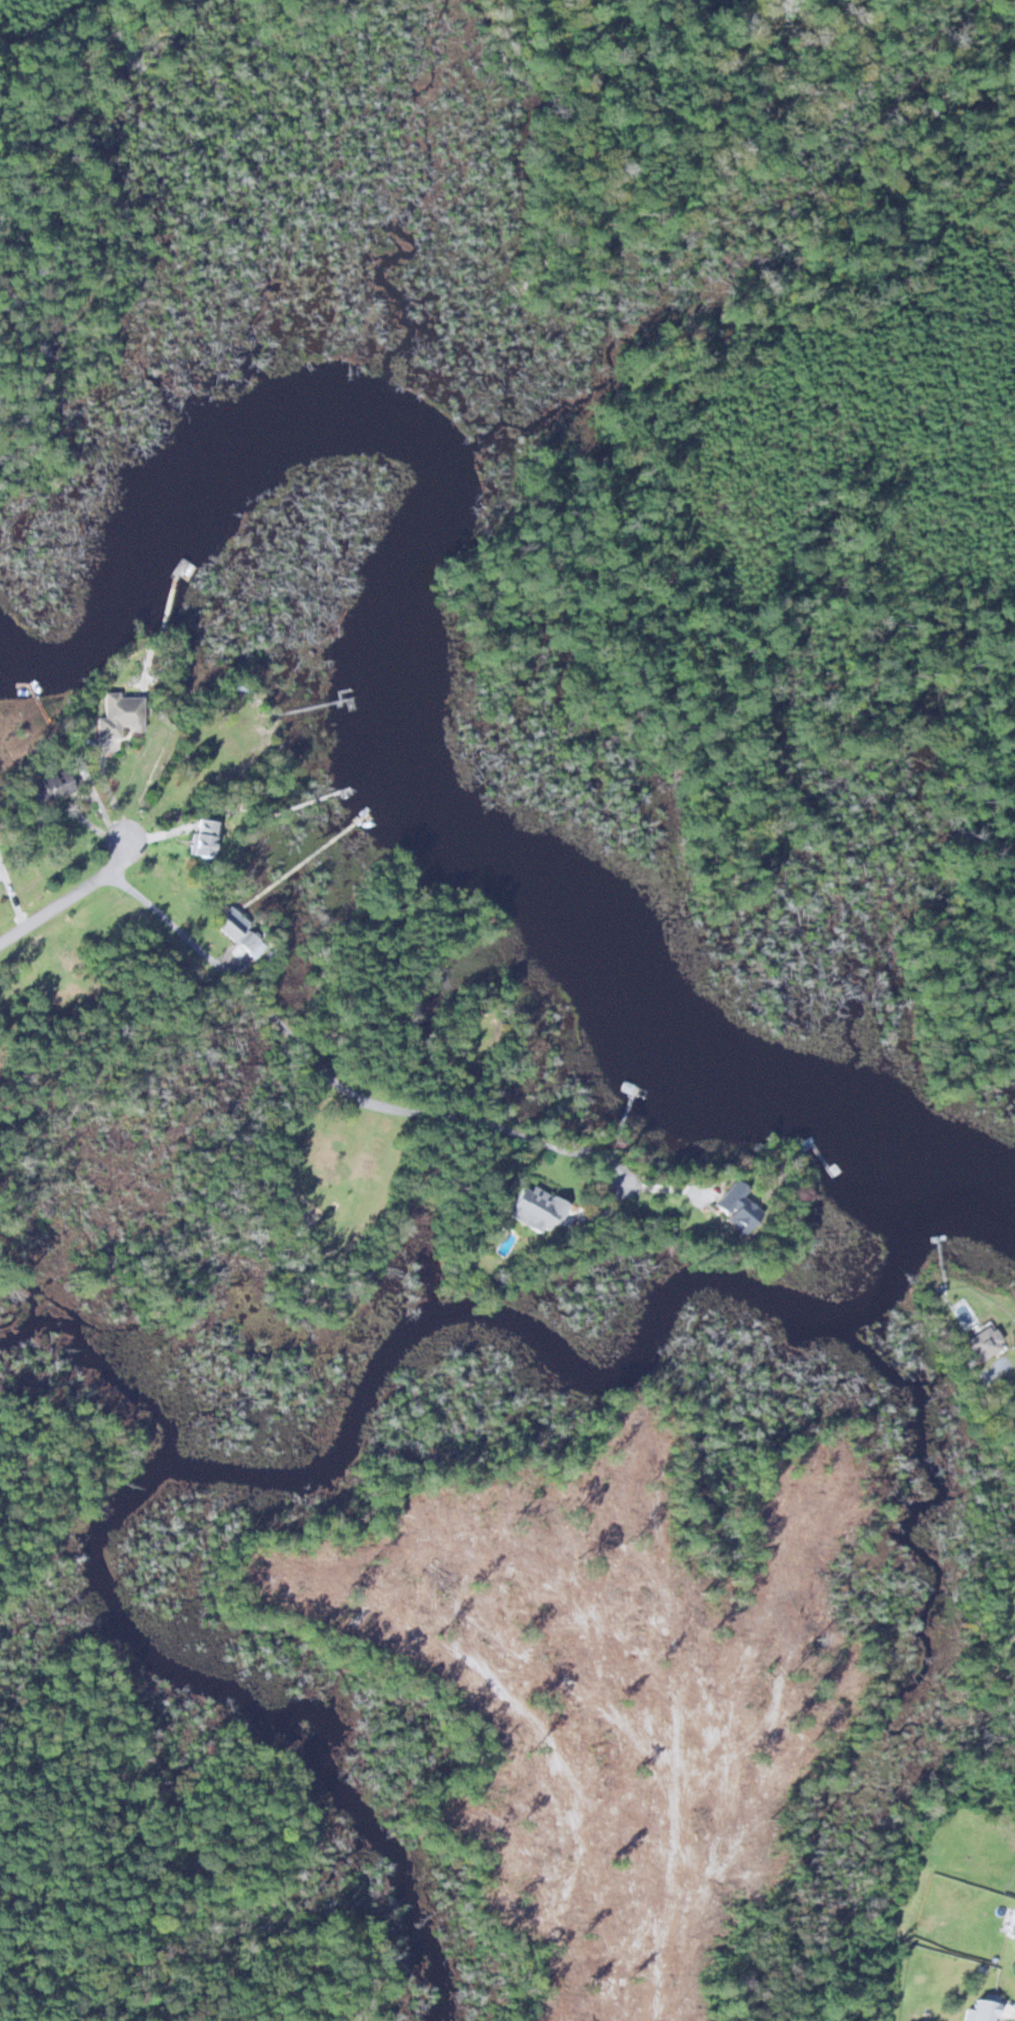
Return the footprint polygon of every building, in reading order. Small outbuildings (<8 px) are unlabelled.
[(121,697),(121,692),(105,692),(106,717),(98,717),(98,738),(123,738),(123,729),(142,728),(142,696),(121,697)] [(30,786),(39,806),(77,789),(68,768),(30,786)] [(218,822),(199,819),(193,855),(212,858),(218,822)] [(214,923),(233,942),(250,925),(231,906),(214,923)] [(255,958),(266,945),(249,931),(238,944),(255,958)] [(748,1190),(735,1180),(713,1207),(745,1234),(762,1213),(743,1197),(748,1190)] [(523,1186),(508,1217),(546,1235),(552,1222),(559,1225),(569,1203),(533,1186),(531,1190),(523,1186)] [(980,1363),(1006,1346),(991,1324),(965,1341),(980,1363)] [(1001,1899),(990,1930),(1014,1939),(1014,1904),(1001,1899)] [(992,1992),(987,2020),(958,2020),(949,2019),(954,2003),(960,2004),(963,1990),(976,1993),(979,1989),(992,1992)]
